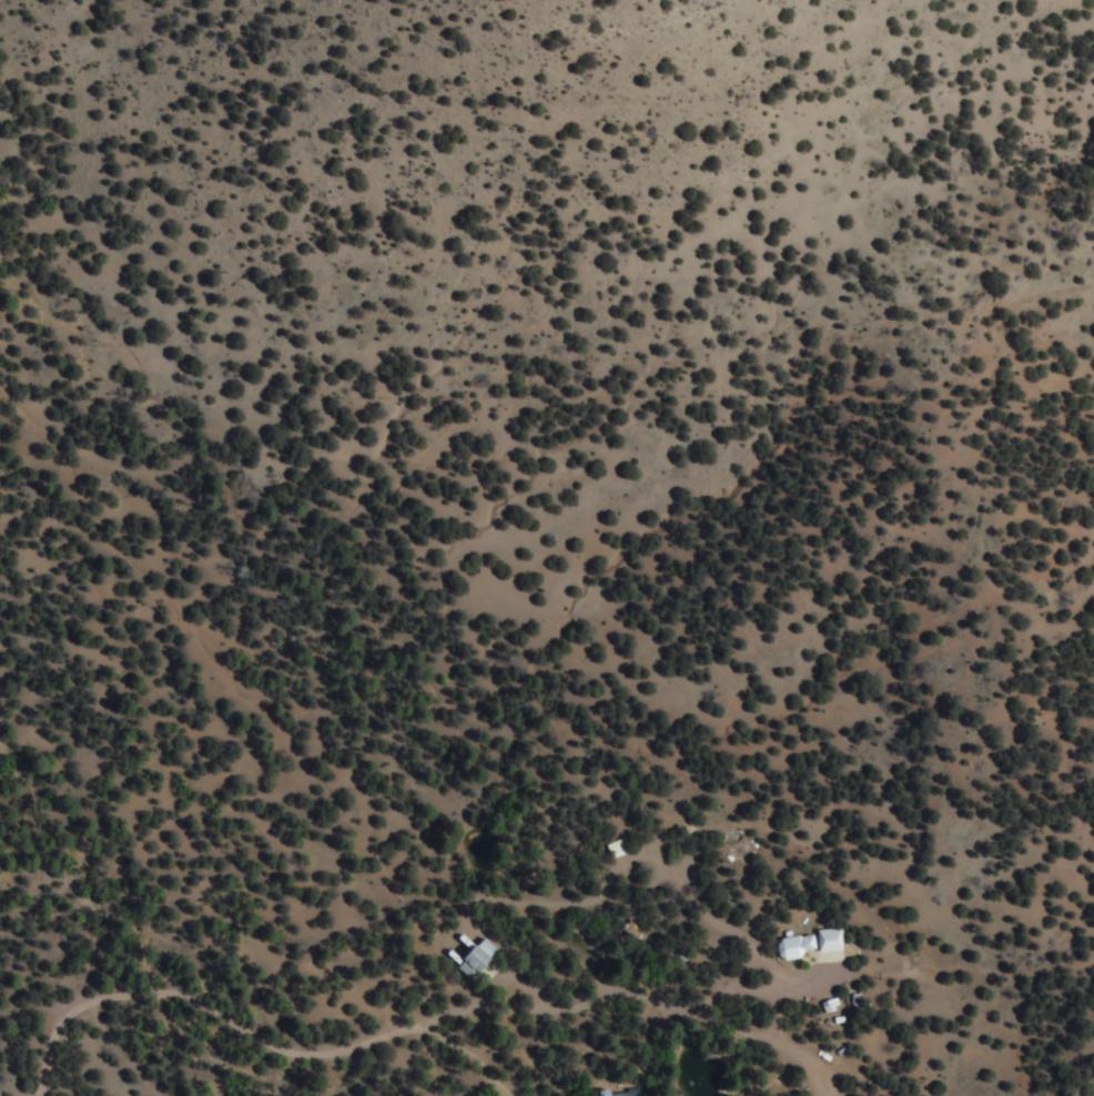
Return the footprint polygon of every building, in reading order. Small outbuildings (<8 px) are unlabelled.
[(614,845),(619,859),(636,853),(631,839),(614,845)] [(823,937),(785,938),(786,957),(825,956),(825,963),(849,963),(849,930),(822,930),(823,937)] [(476,979),(505,953),(492,938),(463,965),(476,979)]
